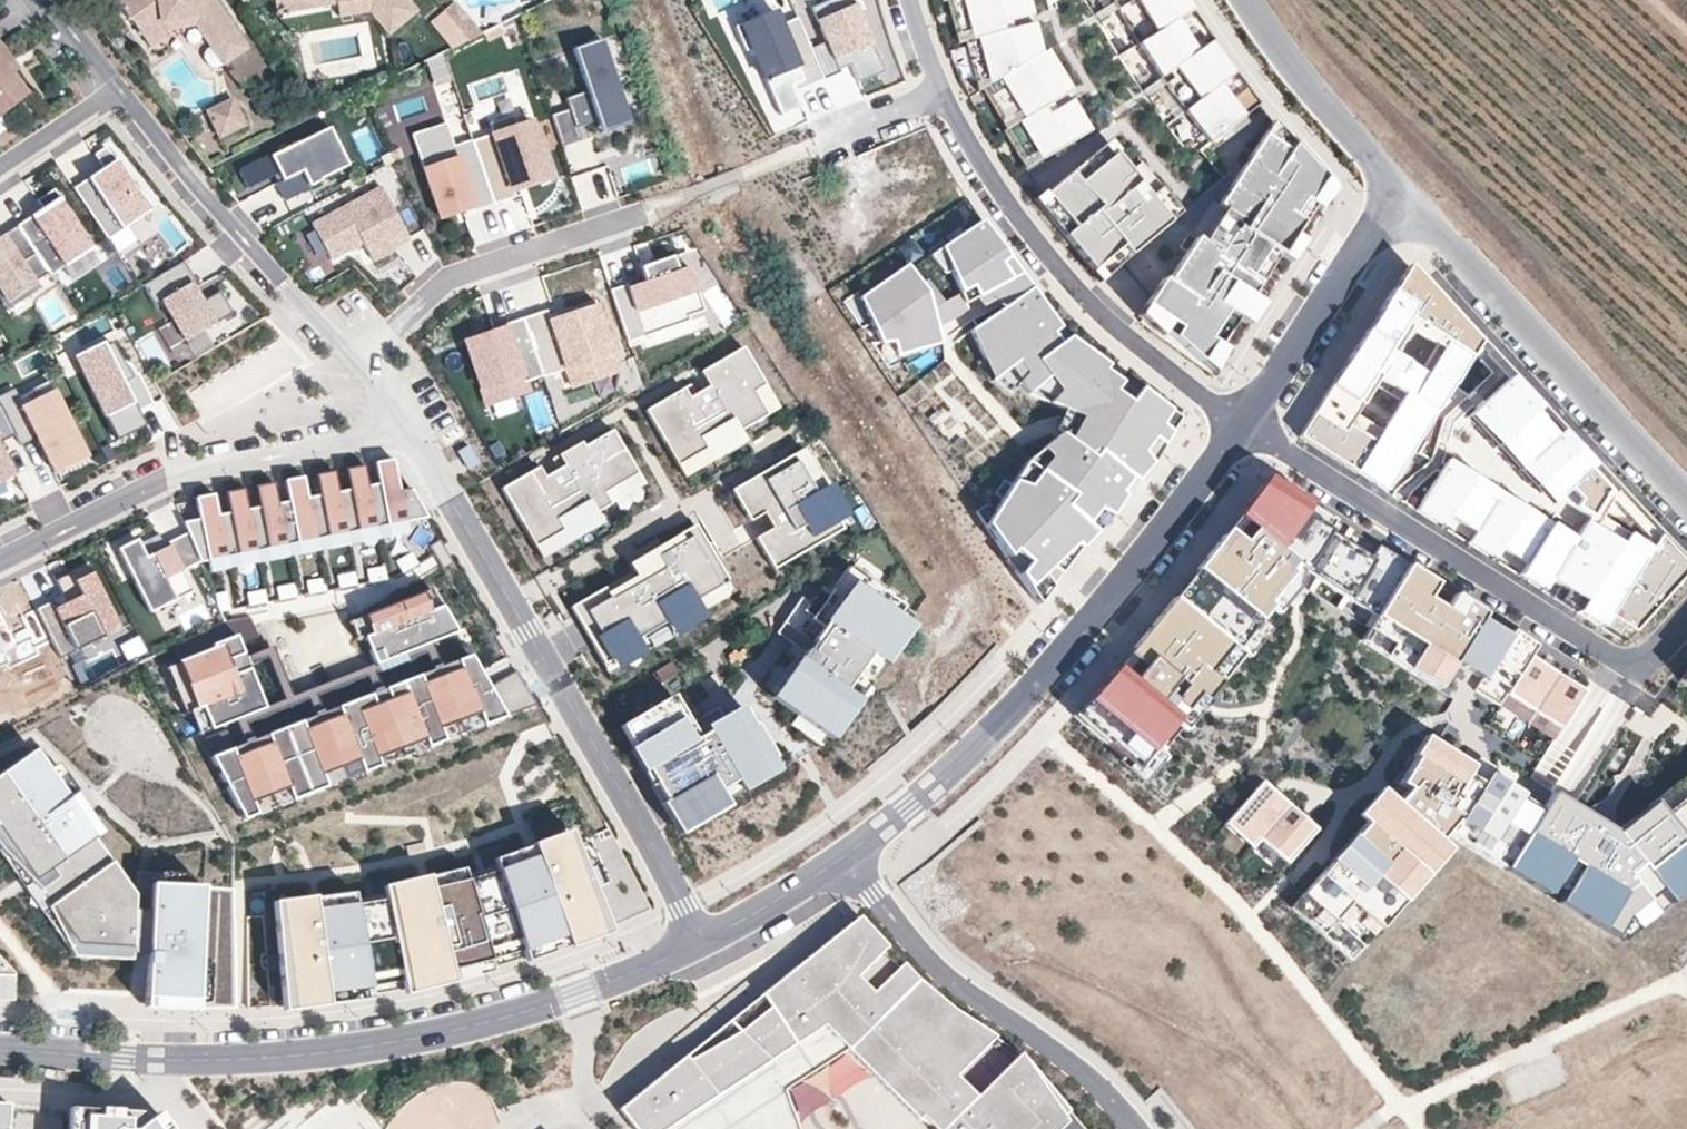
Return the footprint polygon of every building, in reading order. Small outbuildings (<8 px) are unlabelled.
[(139,14),(143,14),(161,38),(180,25),(177,20),(172,14),(176,11),(198,9),(203,17),(221,41),(245,25),(229,0),(128,0),(139,14)] [(288,10),(349,1),(349,0),(287,0),(288,10)] [(373,11),(364,0),(349,0),(349,1),(352,14),(373,11)] [(373,11),(379,7),(390,19),(398,13),(410,27),(431,11),(421,0),(364,0),(373,11)] [(733,29),(742,53),(750,50),(777,115),(798,106),(791,90),(851,65),(858,82),(884,72),(854,0),(830,0),(809,9),(823,43),(808,49),(796,19),(779,26),(773,13),(733,29)] [(955,45),(965,43),(1032,21),(1026,0),(949,0),(944,2),(955,45)] [(1173,13),(1190,2),(1189,0),(1137,0),(1154,26),(1173,13)] [(444,13),(468,44),(483,37),(457,3),(444,13)] [(203,17),(198,9),(176,11),(172,14),(177,20),(203,17)] [(401,34),(410,27),(398,13),(390,19),(401,34)] [(1195,45),(1173,13),(1154,26),(1134,39),(1157,72),(1174,60),(1195,45)] [(965,43),(981,94),(1046,56),(1032,21),(965,43)] [(256,41),(245,25),(221,41),(233,58),(256,41)] [(1235,68),(1210,34),(1195,45),(1174,60),(1199,94),(1219,80),(1235,68)] [(551,112),(561,144),(581,138),(574,118),(583,115),(585,122),(597,118),(626,109),(603,37),(574,46),(587,89),(566,95),(569,106),(551,112)] [(7,61),(13,57),(0,41),(0,112),(28,90),(13,70),(7,61)] [(1132,81),(1145,76),(1134,46),(1121,51),(1132,81)] [(1003,132),(1069,93),(1046,56),(981,94),(1003,132)] [(13,57),(7,61),(13,70),(20,66),(13,57)] [(1161,80),(1143,87),(1155,118),(1172,111),(1161,80)] [(1241,109),(1219,80),(1199,94),(1182,107),(1204,136),(1241,109)] [(1003,132),(1025,168),(1090,131),(1069,93),(1003,132)] [(337,94),(327,99),(332,110),(342,105),(337,94)] [(213,108),(220,121),(248,108),(242,95),(213,108)] [(220,121),(226,135),(255,121),(248,108),(220,121)] [(630,122),(626,109),(597,118),(601,131),(630,122)] [(1180,110),(1163,123),(1186,151),(1203,137),(1180,110)] [(1157,268),(1134,304),(1212,374),(1332,187),(1268,111),(1163,271),(1157,268)] [(473,138),(493,202),(515,195),(513,187),(554,174),(545,148),(541,149),(535,130),(522,135),(515,113),(490,121),(493,132),(473,138)] [(465,211),(493,202),(473,138),(472,137),(454,143),(447,120),(412,131),(439,215),(464,207),(465,211)] [(325,125),(235,168),(243,186),(275,171),(278,177),(271,181),(279,197),(317,179),(316,177),(344,164),(325,125)] [(917,187),(939,173),(920,145),(898,160),(917,187)] [(1100,275),(1180,208),(1140,160),(1131,168),(1113,145),(1077,175),(1068,165),(1032,194),(1100,275)] [(90,177),(75,187),(109,238),(155,207),(107,146),(96,153),(105,167),(100,170),(101,172),(91,179),(90,177)] [(379,182),(309,219),(327,253),(359,237),(369,256),(392,244),(391,241),(406,233),(379,182)] [(33,214),(18,224),(49,271),(51,274),(94,246),(55,188),(38,199),(45,210),(35,217),(33,214)] [(970,316),(1033,283),(985,212),(937,241),(970,316)] [(18,224),(3,234),(6,238),(0,241),(0,287),(9,301),(37,283),(35,281),(49,271),(18,224)] [(926,284),(904,257),(854,289),(876,339),(890,341),(896,351),(942,338),(926,284)] [(197,280),(185,260),(143,284),(155,304),(163,300),(186,340),(234,312),(221,290),(204,300),(193,282),(197,280)] [(635,340),(717,311),(698,263),(618,291),(635,340)] [(1478,343),(1407,267),(1298,437),(1385,490),(1478,343)] [(0,287),(0,297),(8,309),(40,287),(37,283),(9,301),(0,287)] [(1019,454),(981,516),(1039,604),(1174,423),(1076,326),(1033,283),(970,316),(991,373),(1012,358),(1059,414),(1019,454)] [(548,314),(563,353),(572,376),(577,390),(634,370),(606,294),(548,314)] [(517,324),(466,342),(493,420),(526,407),(544,401),(517,324)] [(75,355),(117,439),(146,425),(138,410),(154,403),(139,373),(132,376),(114,340),(106,344),(104,341),(75,355)] [(696,384),(651,410),(683,467),(745,432),(773,415),(760,393),(771,387),(749,348),(706,372),(715,387),(721,398),(701,409),(697,402),(704,398),(702,395),(696,384)] [(962,389),(983,375),(975,362),(954,376),(962,389)] [(1609,484),(1510,377),(1467,415),(1549,503),(1558,496),(1590,515),(1609,484)] [(24,406),(55,391),(49,380),(18,395),(24,406)] [(701,409),(721,398),(715,387),(702,395),(704,398),(697,402),(701,409)] [(760,393),(773,415),(784,409),(771,387),(760,393)] [(21,444),(37,436),(51,463),(66,455),(70,463),(86,455),(55,391),(24,406),(18,395),(15,388),(0,395),(0,402),(1,404),(16,434),(21,444)] [(16,434),(1,404),(0,404),(0,481),(17,473),(1,441),(16,434)] [(539,468),(506,487),(540,546),(601,512),(616,503),(610,492),(643,474),(617,429),(589,445),(586,441),(552,461),(557,471),(559,474),(564,472),(569,480),(551,490),(544,478),(539,468)] [(745,432),(683,467),(689,477),(751,442),(745,432)] [(473,468),(484,462),(473,443),(463,449),(473,468)] [(820,493),(830,487),(809,449),(798,455),(820,493)] [(55,471),(70,463),(66,455),(51,463),(55,471)] [(820,493),(798,455),(736,491),(754,522),(768,514),(783,506),(791,521),(777,529),(759,539),(778,570),(853,527),(830,487),(820,493)] [(215,493),(196,497),(200,518),(184,521),(188,531),(200,561),(429,517),(411,487),(401,489),(394,458),(376,462),(380,483),(369,485),(365,464),(346,468),(350,489),(339,491),(335,470),(316,474),(320,495),(309,497),(305,476),(286,479),(290,501),(279,503),(275,482),(256,485),(260,507),(249,509),(245,487),(226,491),(230,512),(219,514),(215,493)] [(1415,510),(1623,640),(1686,568),(1686,564),(1650,530),(1641,546),(1590,515),(1575,536),(1449,458),(1415,510)] [(557,471),(544,478),(551,490),(569,480),(564,472),(559,474),(557,471)] [(649,484),(643,474),(610,492),(616,503),(649,484)] [(1169,604),(1075,716),(1135,770),(1176,718),(1186,725),(1264,628),(1305,571),(1376,615),(1407,564),(1266,478),(1169,604)] [(768,514),(777,529),(791,521),(783,506),(768,514)] [(601,512),(540,546),(546,557),(607,522),(601,512)] [(629,575),(574,606),(608,666),(706,610),(701,599),(733,581),(700,524),(683,534),(687,542),(660,557),(670,574),(658,581),(655,575),(646,581),(643,577),(633,583),(629,575)] [(200,561),(188,531),(168,539),(145,550),(139,533),(120,542),(146,607),(191,589),(182,568),(200,561)] [(636,571),(629,575),(633,583),(643,577),(646,581),(655,575),(658,581),(670,574),(660,557),(687,542),(683,534),(632,563),(636,571)] [(89,563),(56,579),(64,595),(38,608),(62,655),(120,626),(89,563)] [(882,657),(908,621),(915,610),(849,563),(835,582),(822,573),(815,582),(813,580),(760,653),(721,677),(716,669),(673,694),(673,693),(621,724),(634,745),(647,767),(655,781),(681,824),(707,809),(710,814),(729,803),(726,798),(822,740),(828,732),(868,677),(882,657)] [(1533,646),(1407,564),(1376,615),(1362,640),(1438,689),(1455,663),(1559,727),(1583,692),(1529,655),(1533,646)] [(739,591),(733,581),(701,599),(706,610),(739,591)] [(213,647),(177,661),(186,684),(175,689),(184,712),(189,710),(199,734),(243,819),(537,703),(517,669),(488,686),(431,587),(246,661),(231,667),(228,659),(243,653),(239,643),(236,635),(212,644),(213,647)] [(28,615),(25,631),(13,635),(0,614),(0,669),(43,652),(28,615)] [(236,635),(239,643),(258,635),(250,616),(224,620),(172,645),(177,661),(213,647),(212,644),(236,635)] [(912,624),(908,621),(882,657),(886,660),(912,624)] [(228,659),(231,667),(246,661),(243,653),(228,659)] [(166,666),(175,689),(186,684),(177,661),(166,666)] [(872,680),(868,677),(828,732),(833,735),(872,680)] [(1547,793),(1442,723),(1403,781),(1386,797),(1347,838),(1280,900),(1350,966),(1406,900),(1450,843),(1506,864),(1537,812),(1547,793)] [(642,770),(647,767),(634,745),(629,748),(642,770)] [(132,960),(132,953),(147,954),(144,1008),(182,1009),(235,1008),(235,983),(235,953),(235,917),(235,887),(136,888),(136,900),(34,749),(0,773),(0,852),(73,956),(132,960)] [(1549,794),(1503,872),(1620,943),(1686,890),(1686,778),(1616,834),(1549,794)] [(651,784),(680,832),(710,814),(707,809),(681,824),(655,781),(651,784)] [(1264,782),(1234,816),(1287,864),(1317,830),(1264,782)] [(280,914),(235,917),(235,953),(235,983),(235,1008),(297,1004),(358,997),(389,992),(449,979),(499,970),(557,948),(605,930),(647,907),(612,832),(609,827),(574,842),(569,843),(535,856),(531,844),(494,858),(497,869),(467,879),(386,898),(356,904),(353,892),(314,897),(315,909),(280,914)] [(531,843),(531,844),(535,856),(569,843),(574,842),(569,829),(531,843)] [(383,885),(386,898),(467,879),(464,867),(428,875),(428,874),(383,885)] [(280,914),(315,909),(314,897),(314,896),(278,900),(280,914)] [(761,995),(782,1027),(800,1055),(832,1034),(847,1050),(927,1128),(1086,1128),(1025,1057),(952,1009),(917,980),(859,916),(761,995)] [(0,949),(0,996),(18,997),(19,969),(0,949)] [(725,1023),(660,1075),(739,1031),(754,1045),(782,1027),(761,995),(725,1023)] [(782,1027),(754,1045),(778,1069),(800,1055),(782,1027)] [(760,1080),(778,1069),(754,1045),(739,1031),(660,1075),(619,1108),(635,1128),(782,1128),(760,1080)] [(784,1090),(847,1050),(832,1034),(800,1055),(778,1069),(760,1080),(782,1128),(798,1128),(784,1090)] [(156,1108),(68,1102),(66,1128),(172,1128),(156,1108)]
